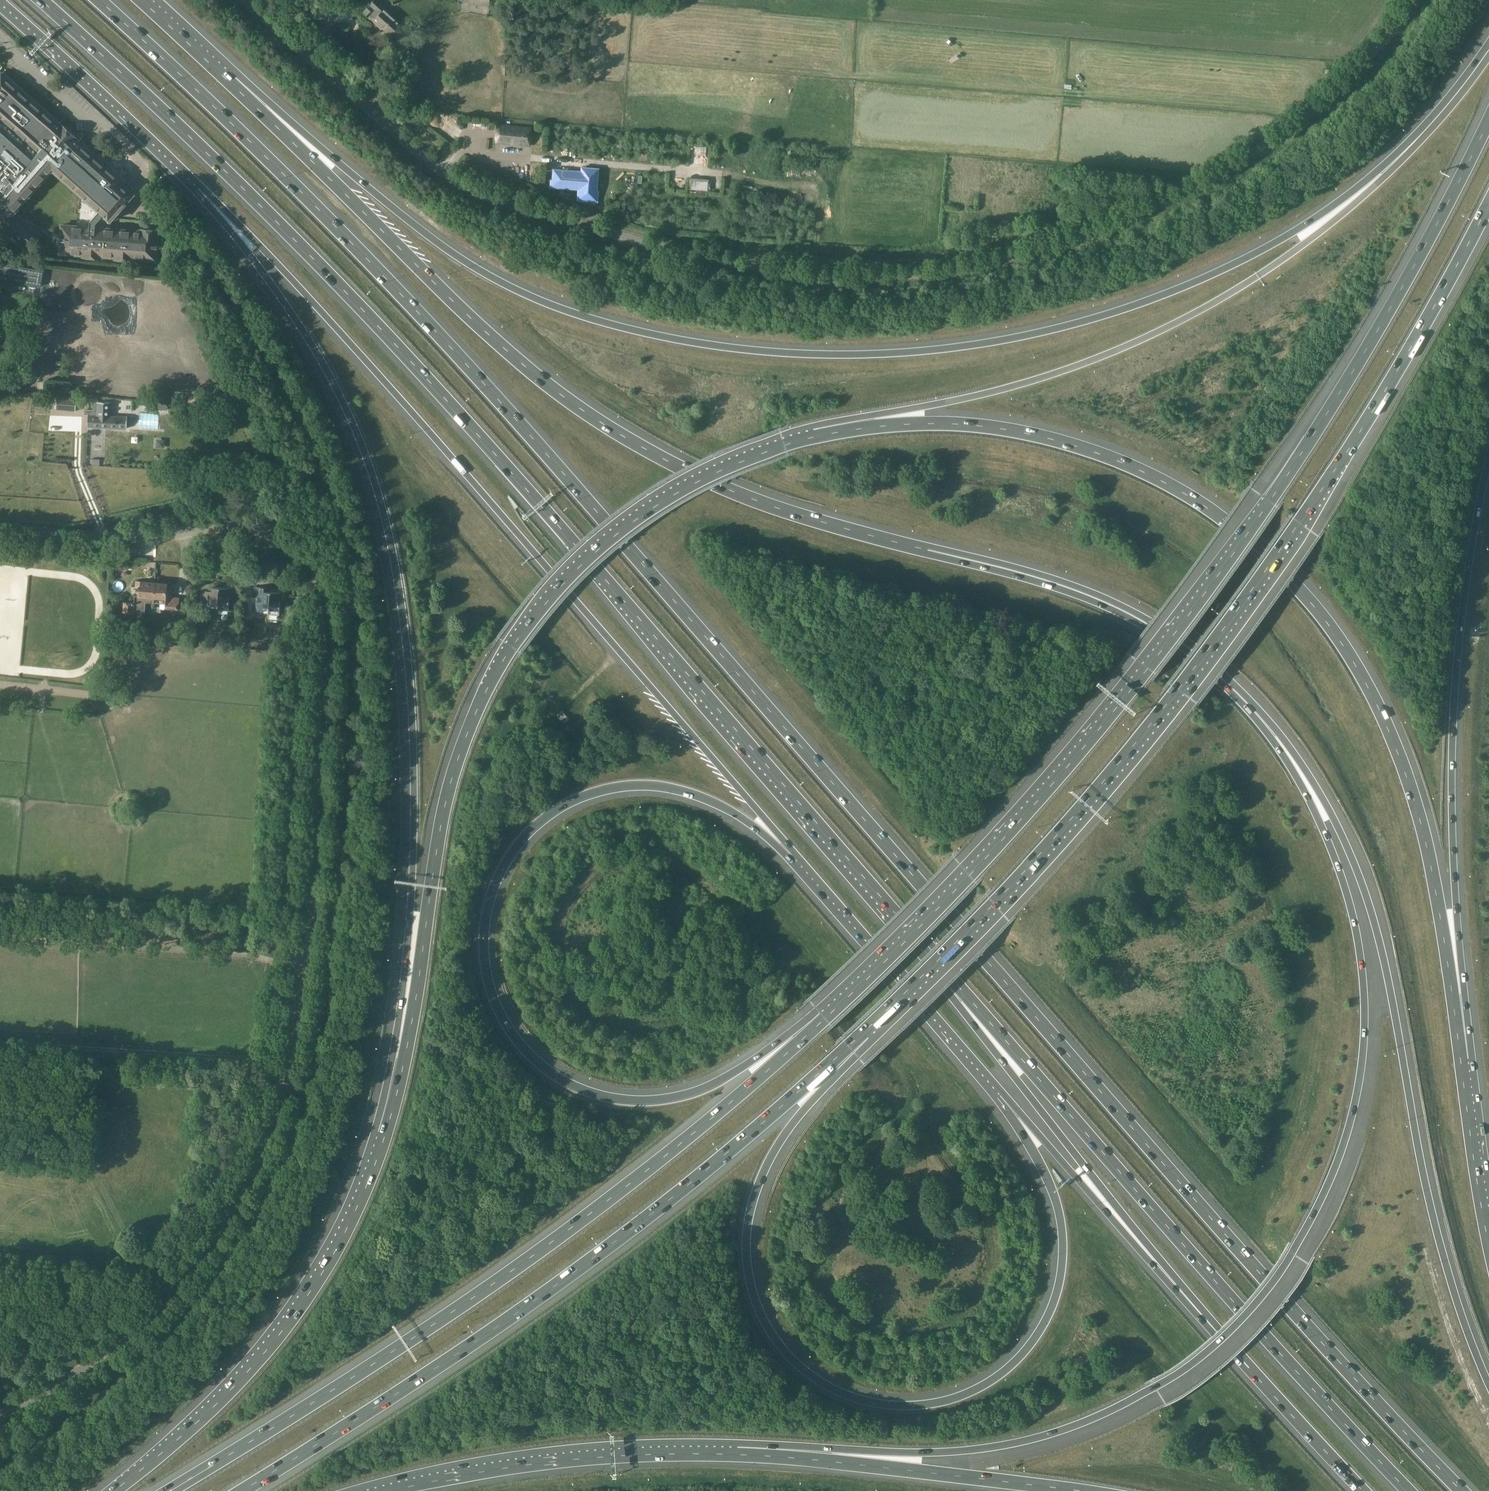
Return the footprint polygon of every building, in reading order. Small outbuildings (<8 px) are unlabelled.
[(369,17),(372,19),(390,37),(401,25),(388,13),(389,12),(381,4),(383,1),(381,0),(374,0),(369,5),(372,7),(375,10),(369,17)] [(4,200),(0,205),(0,226),(28,251),(41,236),(13,211),(17,206),(16,204),(51,164),(88,197),(86,228),(84,228),(84,226),(62,225),(60,253),(84,254),(84,256),(101,257),(101,256),(116,257),(116,258),(133,260),(133,258),(157,259),(159,230),(142,229),(142,230),(104,228),(106,202),(109,198),(139,225),(152,210),(145,204),(147,202),(77,139),(78,137),(63,124),(62,125),(3,72),(0,75),(0,197),(4,200)] [(534,133),(532,127),(498,123),(496,129),(495,137),(496,143),(531,146),(533,140),(534,133)] [(553,176),(553,191),(579,193),(579,202),(595,202),(595,171),(581,171),(581,177),(553,176)] [(7,289),(9,278),(13,278),(12,282),(41,287),(43,270),(2,263),(1,264),(0,264),(0,288),(7,289)] [(10,353),(0,352),(0,373),(9,373),(10,353)] [(56,410),(76,411),(77,398),(58,396),(56,410)] [(33,398),(33,407),(47,409),(47,399),(33,398)] [(84,409),(84,414),(88,414),(88,427),(127,429),(127,417),(110,416),(110,403),(98,402),(98,405),(93,405),(93,410),(84,409)] [(155,592),(156,582),(136,581),(136,587),(139,587),(138,596),(135,595),(134,603),(124,602),(123,613),(133,613),(134,612),(145,613),(146,602),(155,603),(155,592)] [(156,582),(155,592),(155,603),(166,603),(165,608),(179,609),(180,597),(172,597),(173,588),(167,588),(168,583),(156,582)] [(212,592),(206,592),(205,609),(213,610),(213,607),(218,607),(218,610),(229,611),(230,598),(238,598),(238,589),(213,587),(212,592)] [(254,587),(254,599),(257,599),(256,611),(269,612),(269,614),(280,615),(281,593),(266,592),(267,588),(254,587)] [(78,1279),(65,1280),(65,1288),(79,1287),(78,1279)]
